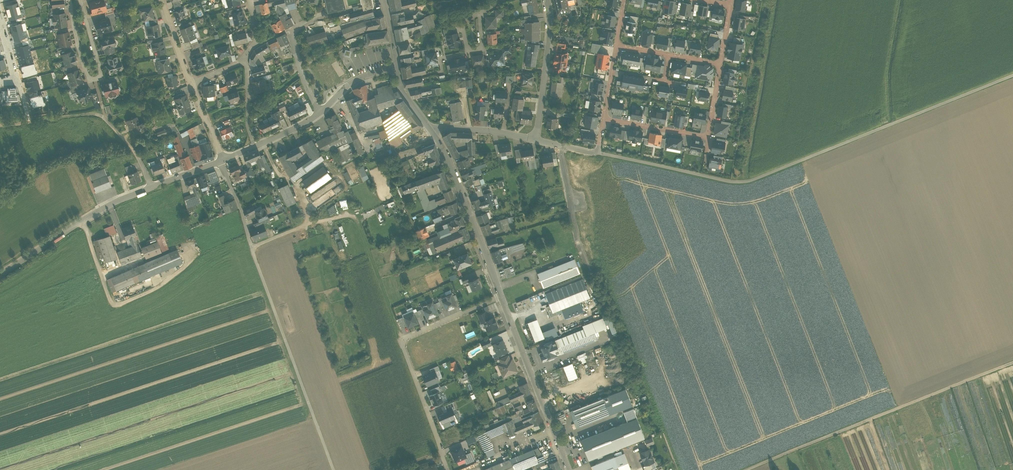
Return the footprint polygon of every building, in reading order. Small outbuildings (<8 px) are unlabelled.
[(97,0),(97,1),(90,3),(93,14),(104,11),(106,11),(106,8),(105,7),(106,6),(105,2),(104,3),(103,0),(97,0)] [(172,1),(174,8),(180,6),(181,6),(180,0),(178,0),(172,1)] [(274,1),(276,10),(279,16),(286,13),(282,7),(286,6),(285,0),(277,0),(274,1)] [(286,6),(288,5),(289,10),(297,8),(295,0),(285,0),(286,6)] [(328,13),(346,9),(344,0),(325,0),(328,13)] [(363,10),(365,10),(372,8),(374,7),(372,0),(361,0),(363,10)] [(389,2),(391,11),(402,9),(401,4),(401,3),(400,0),(398,0),(389,2)] [(415,0),(401,3),(401,4),(402,9),(417,5),(415,0)] [(522,6),(527,4),(529,14),(539,13),(537,0),(521,0),(522,6)] [(558,15),(568,12),(566,3),(574,1),(574,0),(554,0),(558,15)] [(746,1),(743,0),(738,0),(736,10),(744,11),(746,1)] [(663,12),(672,13),(674,4),(674,2),(665,1),(665,4),(664,4),(663,8),(664,8),(663,12)] [(7,13),(19,10),(17,3),(5,6),(7,13)] [(267,3),(260,4),(262,14),(269,12),(267,3)] [(691,4),(682,3),(680,14),(689,16),(690,11),(691,4)] [(114,6),(106,8),(106,11),(104,11),(105,15),(114,12),(113,9),(114,9),(114,6)] [(707,7),(699,6),(698,11),(698,14),(701,15),(706,16),(707,10),(707,7)] [(152,7),(139,10),(140,14),(143,14),(144,20),(144,21),(149,20),(154,19),(152,8),(152,7)] [(235,9),(228,11),(229,17),(233,16),(233,13),(237,12),(236,8),(235,9)] [(372,8),(365,10),(363,10),(360,11),(354,13),(350,14),(349,13),(339,16),(341,24),(362,19),(362,18),(364,18),(374,15),(372,8)] [(175,11),(174,12),(177,20),(185,17),(185,16),(182,9),(181,9),(175,11)] [(717,9),(714,9),(713,11),(712,17),(716,18),(715,19),(719,19),(722,19),(724,11),(721,10),(717,9)] [(9,20),(21,17),(19,10),(7,13),(9,20)] [(237,12),(233,13),(233,16),(236,25),(237,24),(238,25),(240,24),(241,24),(246,22),(245,18),(244,18),(242,11),(237,12)] [(404,12),(392,15),(394,25),(402,24),(401,18),(405,17),(404,12)] [(58,14),(53,15),(54,18),(53,18),(53,21),(66,19),(65,13),(58,14)] [(286,13),(279,16),(279,17),(279,16),(282,22),(289,19),(286,13)] [(405,17),(401,18),(402,24),(413,22),(412,20),(412,15),(405,17)] [(430,15),(424,17),(425,18),(430,31),(435,28),(430,15)] [(605,25),(614,27),(616,17),(607,15),(605,25)] [(384,16),(376,18),(378,29),(386,28),(384,16)] [(424,17),(419,20),(417,21),(420,28),(421,32),(422,35),(430,31),(425,18),(424,17)] [(496,17),(486,18),(487,29),(497,28),(496,17)] [(733,28),(741,30),(741,29),(742,23),(744,24),(745,24),(745,19),(740,18),(735,17),(734,21),(732,21),(732,24),(733,24),(733,28)] [(289,19),(282,22),(286,29),(293,25),(293,24),(295,24),(292,20),(291,20),(290,18),(289,19)] [(365,21),(364,21),(366,31),(378,29),(376,18),(375,18),(365,21)] [(66,19),(53,21),(54,25),(55,25),(55,27),(55,28),(60,27),(67,26),(66,19)] [(102,21),(95,23),(98,33),(112,30),(109,19),(102,21)] [(280,20),(272,25),(276,33),(285,29),(280,20)] [(364,21),(355,25),(342,29),(345,38),(366,31),(364,21)] [(539,22),(533,22),(528,22),(528,23),(527,23),(525,23),(525,29),(528,29),(528,31),(539,31),(539,22)] [(629,22),(627,22),(627,25),(626,25),(625,29),(626,29),(626,32),(634,34),(635,30),(636,27),(635,26),(636,23),(629,22)] [(417,23),(406,26),(407,27),(408,31),(419,28),(420,28),(417,23)] [(12,34),(23,31),(21,24),(10,27),(12,34)] [(150,26),(147,26),(148,30),(147,31),(149,38),(160,36),(159,30),(159,29),(158,24),(157,24),(150,26)] [(185,28),(181,30),(183,36),(193,32),(193,31),(191,26),(185,28)] [(407,27),(395,29),(397,41),(405,40),(405,39),(409,38),(408,31),(407,27)] [(387,30),(375,32),(366,33),(367,40),(365,40),(364,41),(365,44),(366,45),(368,44),(368,45),(389,42),(387,30)] [(14,41),(25,39),(23,31),(12,34),(14,41)] [(325,31),(315,34),(306,37),(309,47),(328,41),(325,31)] [(539,31),(528,31),(528,34),(525,34),(525,39),(527,39),(527,40),(528,40),(533,40),(533,41),(539,41),(539,31)] [(603,42),(611,44),(613,33),(611,32),(604,31),(603,31),(603,34),(601,34),(600,39),(604,39),(603,42)] [(61,33),(57,34),(59,41),(69,38),(68,32),(61,33)] [(193,32),(183,36),(185,42),(190,40),(196,38),(193,32)] [(246,32),(233,36),(233,38),(235,45),(248,42),(246,32)] [(289,42),(285,33),(277,37),(281,46),(284,45),(286,49),(284,50),(286,54),(290,52),(288,48),(291,47),(289,43),(289,42)] [(447,36),(449,48),(454,47),(454,46),(460,45),(459,41),(460,41),(459,38),(458,33),(453,34),(452,33),(444,35),(444,36),(447,36)] [(642,44),(650,46),(650,44),(652,35),(644,33),(642,44)] [(491,34),(488,35),(488,44),(497,43),(496,34),(491,34)] [(277,37),(268,42),(272,50),(281,46),(277,37)] [(657,47),(667,49),(667,47),(668,40),(661,39),(662,38),(658,37),(657,41),(658,41),(657,47)] [(708,49),(717,50),(719,39),(717,38),(710,37),(708,49)] [(69,38),(59,41),(60,47),(64,46),(71,45),(69,38)] [(108,40),(107,39),(105,40),(105,41),(101,42),(102,47),(100,47),(100,50),(106,48),(111,47),(114,46),(115,44),(115,40),(112,39),(108,40)] [(675,50),(683,52),(684,46),(685,42),(677,40),(676,44),(676,47),(675,50)] [(197,41),(191,43),(193,49),(200,47),(198,41),(197,41)] [(153,43),(152,44),(154,55),(165,53),(163,42),(153,43)] [(266,43),(254,50),(258,58),(270,51),(266,43)] [(411,52),(409,43),(398,45),(400,54),(411,52)] [(600,45),(592,43),(590,52),(598,53),(599,53),(600,45)] [(696,53),(699,54),(701,44),(691,43),(690,50),(690,52),(693,53),(696,54),(696,53)] [(728,58),(739,60),(742,45),(739,44),(733,43),(730,43),(729,47),(728,47),(728,50),(729,50),(728,58)] [(18,55),(29,52),(28,45),(16,48),(18,55)] [(229,46),(217,49),(219,58),(231,54),(229,46)] [(537,48),(531,47),(531,51),(528,50),(526,65),(535,67),(537,48)] [(199,50),(192,53),(193,57),(195,56),(196,59),(199,58),(198,55),(201,54),(199,50)] [(258,58),(254,50),(250,58),(255,63),(258,58)] [(66,53),(61,55),(63,61),(73,58),(73,55),(74,55),(73,51),(66,53)] [(19,62),(31,59),(29,52),(18,55),(19,62)] [(411,52),(400,54),(401,63),(414,61),(413,52),(411,52)] [(436,55),(435,52),(431,52),(425,54),(425,55),(427,65),(433,64),(437,63),(438,63),(437,59),(437,55),(436,55)] [(491,66),(498,65),(496,53),(489,55),(491,66)] [(496,53),(498,65),(505,64),(503,54),(503,53),(496,53)] [(563,53),(563,54),(556,53),(556,56),(555,56),(555,58),(554,60),(567,62),(568,58),(567,58),(567,54),(563,53)] [(598,53),(596,67),(607,69),(609,55),(599,53),(598,53)] [(622,64),(630,65),(632,54),(624,53),(623,61),(622,64)] [(640,56),(632,54),(630,65),(638,66),(640,56)] [(483,55),(472,57),(473,66),(484,65),(483,58),(483,55)] [(196,59),(192,60),(193,63),(194,66),(195,66),(196,69),(205,65),(204,62),(203,59),(203,60),(202,57),(199,58),(196,59)] [(73,58),(63,61),(64,66),(65,67),(69,66),(76,64),(75,60),(74,60),(73,58)] [(255,63),(250,58),(249,64),(254,66),(257,65),(262,63),(258,58),(255,63)] [(652,70),(654,58),(653,58),(652,59),(651,58),(651,59),(647,58),(646,63),(645,69),(646,69),(652,70)] [(654,58),(652,70),(659,71),(660,65),(661,60),(657,60),(657,59),(656,59),(654,58)] [(160,60),(156,61),(157,67),(159,66),(160,73),(170,71),(170,70),(169,71),(169,66),(168,59),(160,60)] [(455,60),(454,60),(454,61),(450,62),(450,64),(452,72),(459,71),(457,59),(455,60)] [(464,59),(460,60),(460,59),(458,59),(457,59),(459,71),(466,70),(466,69),(464,61),(464,59)] [(567,62),(554,60),(554,62),(555,62),(554,64),(555,64),(554,68),(561,69),(565,70),(566,65),(567,66),(567,62)] [(684,75),(685,75),(686,67),(686,64),(673,61),(671,72),(684,75)] [(111,65),(105,66),(106,68),(108,68),(109,73),(113,71),(115,72),(116,72),(117,70),(121,69),(122,67),(121,64),(119,62),(117,63),(111,65)] [(24,77),(36,74),(33,64),(21,67),(24,77)] [(410,65),(401,67),(403,78),(412,77),(411,69),(410,65)] [(257,68),(254,69),(255,72),(254,72),(253,73),(254,76),(264,73),(263,70),(266,69),(265,66),(257,68)] [(425,66),(411,69),(412,77),(426,74),(425,66)] [(699,78),(710,80),(711,76),(712,76),(713,73),(712,72),(712,68),(709,68),(709,67),(705,66),(705,67),(697,66),(696,74),(698,74),(700,76),(699,78)] [(71,72),(67,74),(69,80),(80,76),(78,69),(71,72)] [(728,72),(725,72),(723,83),(732,84),(733,81),(734,77),(734,73),(728,72)] [(236,73),(225,77),(228,85),(238,81),(236,73)] [(533,76),(523,75),(522,85),(532,87),(533,76)] [(635,89),(642,90),(643,85),(644,79),(623,75),(622,81),(621,87),(628,88),(628,89),(635,91),(635,89)] [(80,76),(69,80),(71,85),(71,86),(76,84),(83,82),(80,76)] [(115,76),(107,78),(108,83),(102,85),(104,90),(103,90),(102,91),(103,92),(103,93),(104,93),(105,93),(105,96),(119,93),(118,90),(119,89),(119,88),(119,87),(119,86),(118,86),(117,86),(115,76)] [(176,76),(166,78),(168,87),(178,85),(176,76)] [(422,78),(404,81),(403,81),(405,88),(405,87),(409,87),(417,85),(424,84),(422,78)] [(28,92),(40,89),(37,79),(26,82),(28,92)] [(256,82),(253,83),(254,88),(253,88),(254,91),(255,92),(257,92),(258,92),(261,92),(261,90),(267,89),(265,84),(266,83),(266,80),(264,80),(256,82)] [(558,82),(552,82),(551,96),(557,97),(557,96),(561,97),(563,83),(558,82)] [(598,94),(602,94),(603,90),(603,91),(604,88),(603,88),(604,84),(600,83),(594,82),(592,93),(598,94)] [(213,85),(204,86),(204,96),(207,96),(214,96),(213,91),(213,85)] [(366,85),(353,90),(356,97),(368,92),(366,85)] [(389,85),(377,88),(379,94),(393,90),(389,85)] [(658,95),(668,97),(669,92),(669,88),(660,86),(658,95)] [(88,87),(82,89),(81,88),(80,90),(78,90),(77,91),(77,92),(78,95),(80,99),(85,101),(93,98),(91,95),(92,93),(91,93),(89,87),(88,87)] [(676,96),(686,98),(687,89),(684,88),(680,87),(680,88),(677,87),(676,96)] [(7,102),(18,102),(18,96),(16,96),(16,89),(8,89),(8,96),(7,96),(7,102)] [(410,91),(409,91),(412,99),(422,97),(422,92),(421,89),(418,89),(410,91)] [(393,90),(379,94),(383,108),(397,104),(399,102),(404,100),(403,100),(398,91),(394,93),(393,90)] [(238,91),(228,95),(231,103),(236,101),(241,100),(238,91)] [(698,100),(708,102),(710,93),(705,93),(699,91),(698,100)] [(725,91),(724,91),(722,99),(731,101),(732,98),(733,98),(734,95),(732,95),(733,92),(725,91)] [(368,92),(356,97),(346,101),(350,109),(356,107),(355,105),(366,101),(366,100),(371,99),(368,92)] [(507,93),(496,93),(496,101),(507,102),(507,93)] [(32,111),(46,107),(45,100),(44,101),(42,94),(28,97),(29,101),(28,102),(30,107),(31,107),(32,111)] [(179,98),(175,100),(177,107),(189,102),(188,100),(187,100),(185,95),(179,98)] [(369,110),(352,115),(358,131),(383,123),(383,122),(378,107),(375,97),(371,99),(366,100),(366,101),(369,110)] [(117,103),(110,105),(108,98),(103,100),(105,107),(110,105),(113,115),(119,113),(117,103)] [(524,99),(514,98),(512,109),(517,110),(522,110),(524,99)] [(413,113),(404,100),(399,102),(401,106),(399,108),(400,110),(406,118),(409,117),(413,113)] [(589,110),(599,111),(600,108),(601,105),(600,105),(601,102),(597,101),(591,100),(589,110)] [(189,102),(177,107),(180,114),(185,112),(191,109),(189,104),(190,104),(189,102)] [(454,103),(450,103),(453,122),(464,120),(460,102),(454,103)] [(613,111),(622,113),(623,104),(613,103),(611,111),(613,111)] [(304,104),(296,108),(299,116),(307,112),(304,104)] [(484,106),(477,106),(476,110),(475,114),(476,114),(476,118),(483,119),(483,116),(483,113),(484,113),(484,111),(485,106),(484,106)] [(727,107),(722,106),(719,106),(717,116),(726,117),(727,107)] [(296,108),(287,112),(291,120),(299,116),(296,108)] [(503,109),(494,109),(491,108),(491,114),(494,114),(494,117),(503,117),(503,109)] [(631,117),(641,119),(643,111),(639,110),(636,109),(636,110),(632,109),(631,117)] [(400,110),(398,112),(391,118),(397,125),(406,118),(400,110)] [(522,110),(517,110),(516,120),(521,120),(521,122),(527,123),(527,124),(531,124),(532,114),(530,114),(530,112),(522,110)] [(650,121),(665,124),(666,118),(666,114),(662,113),(663,113),(657,112),(656,112),(652,111),(650,121)] [(277,112),(272,114),(272,116),(268,118),(269,121),(269,122),(272,129),(281,125),(279,121),(278,119),(280,118),(277,112)] [(406,118),(397,125),(391,118),(398,112),(388,119),(398,134),(411,125),(411,126),(411,125),(410,123),(412,121),(411,120),(409,117),(406,118)] [(702,124),(704,124),(704,121),(705,121),(705,118),(705,114),(702,114),(702,113),(699,113),(696,113),(695,117),(694,117),(693,122),(702,124)] [(335,114),(326,119),(330,127),(340,123),(335,114)] [(674,126),(683,127),(683,125),(685,116),(676,115),(674,126)] [(585,126),(596,129),(597,122),(598,122),(598,118),(596,117),(587,116),(585,126)] [(139,124),(136,117),(127,121),(130,129),(134,127),(137,134),(146,130),(143,123),(139,124)] [(557,119),(548,118),(547,128),(555,129),(556,122),(557,122),(557,119)] [(388,119),(383,122),(383,123),(389,141),(398,134),(388,119)] [(418,119),(413,123),(412,121),(410,123),(411,125),(415,130),(423,126),(418,119)] [(269,122),(264,123),(260,125),(264,133),(272,129),(269,122)] [(340,123),(330,127),(334,134),(317,142),(318,145),(319,145),(322,150),(332,145),(334,149),(334,150),(342,164),(351,160),(351,159),(354,158),(351,152),(352,152),(349,145),(348,145),(347,144),(349,142),(344,133),(345,133),(343,130),(340,123)] [(721,124),(716,123),(714,135),(726,137),(728,126),(728,125),(721,124)] [(198,125),(192,128),(195,135),(201,133),(198,125)] [(398,134),(389,141),(392,150),(402,143),(401,141),(415,131),(415,130),(411,125),(411,126),(411,125),(398,134)] [(226,127),(220,130),(224,139),(233,135),(230,127),(226,129),(226,127)] [(611,127),(609,136),(613,136),(613,137),(616,137),(619,137),(620,137),(621,130),(621,129),(618,128),(614,127),(611,127)] [(192,128),(188,130),(189,134),(191,140),(196,138),(195,135),(192,128)] [(168,129),(157,133),(159,140),(170,136),(169,131),(168,129)] [(636,141),(641,142),(642,133),(638,132),(638,131),(634,130),(634,131),(630,130),(630,132),(628,140),(629,140),(633,140),(632,142),(636,143),(636,141)] [(345,133),(344,133),(349,142),(353,141),(351,136),(350,134),(348,131),(345,133)] [(350,134),(351,136),(353,141),(356,149),(362,147),(355,132),(350,134)] [(450,132),(442,137),(447,145),(452,143),(455,141),(450,132)] [(472,133),(450,132),(455,141),(468,142),(472,142),(472,141),(472,133)] [(583,142),(594,143),(595,134),(585,133),(583,142)] [(661,138),(662,135),(650,133),(649,139),(648,142),(654,143),(654,144),(660,146),(661,138)] [(667,147),(681,150),(681,147),(683,139),(669,136),(668,138),(667,144),(667,147)] [(185,157),(177,137),(172,139),(180,159),(185,157)] [(312,140),(302,145),(310,157),(313,161),(321,155),(312,140)] [(703,142),(692,140),(690,150),(701,152),(703,142)] [(468,149),(457,152),(460,157),(465,156),(472,154),(475,153),(474,142),(472,141),(472,142),(468,142),(468,149)] [(725,143),(716,141),(713,141),(711,152),(720,153),(721,149),(724,150),(725,143)] [(208,142),(199,145),(202,153),(203,156),(205,163),(214,159),(208,142)] [(457,152),(452,143),(447,145),(454,159),(459,157),(460,157),(457,152)] [(435,144),(422,149),(424,154),(429,152),(431,157),(439,154),(435,144)] [(499,146),(500,151),(501,155),(507,154),(507,157),(513,156),(510,144),(499,146)] [(194,147),(190,148),(193,156),(202,153),(199,145),(194,147)] [(299,147),(288,152),(293,160),(303,155),(299,147)] [(362,147),(356,149),(359,155),(364,153),(362,147)] [(533,149),(530,150),(522,151),(521,151),(522,157),(523,159),(530,158),(530,159),(535,159),(533,149)] [(259,151),(250,155),(252,158),(255,157),(257,160),(256,160),(260,168),(265,166),(261,156),(259,151)] [(288,152),(279,157),(290,177),(299,171),(296,166),(293,160),(288,152)] [(439,154),(431,157),(432,158),(434,165),(442,162),(439,154)] [(461,161),(457,162),(460,169),(471,165),(469,160),(474,159),(472,154),(465,156),(467,158),(461,161)] [(552,154),(542,156),(543,166),(554,164),(553,158),(552,154)] [(250,155),(244,157),(247,164),(248,166),(251,165),(250,162),(256,160),(257,160),(255,157),(252,158),(250,155)] [(306,166),(304,167),(307,172),(324,159),(321,155),(313,161),(306,166)] [(174,157),(173,156),(170,157),(171,158),(167,159),(172,173),(181,169),(179,165),(177,160),(175,161),(174,157)] [(193,167),(188,156),(185,157),(180,159),(184,170),(193,167)] [(194,159),(196,166),(205,163),(203,156),(194,159)] [(310,157),(303,162),(306,166),(313,161),(310,157)] [(285,170),(278,158),(274,160),(281,172),(285,170)] [(720,171),(722,160),(713,158),(711,158),(710,161),(708,169),(720,171)] [(530,159),(528,160),(529,169),(536,168),(536,167),(535,159),(530,159)] [(407,161),(400,164),(401,167),(404,166),(405,169),(410,167),(407,161)] [(161,163),(151,166),(155,176),(155,175),(164,172),(165,172),(164,169),(161,162),(161,163)] [(303,162),(296,166),(299,171),(304,167),(306,166),(303,162)] [(238,165),(230,168),(233,176),(234,176),(236,181),(244,178),(244,177),(241,172),(242,172),(241,172),(238,165)] [(363,166),(358,168),(363,181),(368,179),(363,166)] [(299,171),(290,177),(292,182),(307,172),(304,167),(299,171)] [(323,167),(303,182),(311,192),(331,178),(323,167)] [(104,168),(89,174),(96,193),(111,187),(104,168)] [(128,175),(132,184),(141,181),(137,171),(134,172),(128,175)] [(347,171),(343,173),(349,185),(353,183),(347,171)] [(444,171),(415,181),(418,189),(419,190),(424,188),(439,182),(443,192),(451,189),(444,171)] [(472,171),(461,175),(463,181),(473,177),(473,176),(474,175),(472,171)] [(204,175),(197,178),(199,183),(201,188),(203,187),(204,188),(207,187),(208,185),(207,182),(204,175)] [(473,177),(463,181),(465,187),(473,184),(476,183),(475,180),(473,177)] [(334,178),(308,196),(317,209),(343,191),(334,178)] [(479,178),(475,180),(476,183),(473,184),(474,187),(481,185),(480,180),(479,178)] [(194,179),(185,182),(188,190),(192,188),(197,186),(196,184),(194,179)] [(415,181),(401,187),(405,194),(418,189),(415,181)] [(296,202),(288,184),(279,188),(287,206),(296,202)] [(197,186),(192,188),(195,194),(196,198),(201,197),(197,186)] [(401,198),(396,186),(393,188),(398,199),(401,198)] [(435,199),(429,201),(424,188),(419,190),(417,191),(425,211),(437,206),(435,200),(435,199)] [(451,189),(443,192),(445,196),(447,202),(455,198),(451,189)] [(484,194),(486,201),(480,202),(479,199),(471,201),(474,210),(481,208),(490,206),(495,204),(493,199),(491,192),(484,194)] [(435,200),(437,206),(447,202),(445,196),(435,200)] [(189,201),(185,203),(187,211),(197,208),(196,204),(202,202),(201,197),(196,198),(189,201)] [(227,203),(222,205),(224,209),(226,213),(238,208),(234,200),(227,203)] [(456,202),(448,205),(449,209),(450,212),(451,214),(460,211),(456,202)] [(253,207),(244,212),(248,220),(255,216),(257,215),(256,213),(257,212),(256,209),(254,209),(253,207)] [(260,210),(265,220),(268,219),(269,218),(264,208),(262,209),(260,210)] [(257,212),(256,213),(257,215),(255,216),(256,218),(257,217),(259,221),(257,222),(258,224),(260,223),(265,220),(260,210),(257,212)] [(438,213),(432,216),(435,223),(442,220),(440,216),(439,213),(438,213)] [(486,213),(477,216),(481,226),(490,222),(489,218),(488,219),(486,213)] [(462,216),(455,219),(456,221),(458,227),(465,225),(462,216)] [(511,217),(499,220),(502,226),(513,222),(511,217)] [(496,224),(490,226),(489,223),(481,226),(484,236),(503,229),(502,226),(499,220),(495,221),(496,224)] [(456,221),(447,224),(449,227),(451,233),(459,230),(459,229),(458,227),(456,221)] [(113,225),(104,229),(107,237),(116,233),(113,225)] [(256,228),(250,231),(254,240),(268,235),(264,225),(262,226),(256,228)] [(466,226),(459,229),(459,230),(463,241),(470,238),(470,237),(466,226)] [(133,227),(123,231),(126,240),(134,236),(136,236),(133,227)] [(425,227),(416,231),(419,240),(429,236),(425,227)] [(449,227),(437,232),(438,235),(440,238),(451,233),(449,227)] [(451,233),(440,238),(438,235),(425,241),(427,243),(426,244),(426,246),(429,244),(433,254),(463,241),(459,230),(451,233)] [(169,249),(162,234),(160,235),(166,250),(169,249)] [(110,236),(98,240),(103,257),(104,258),(115,254),(114,250),(116,250),(115,246),(113,246),(110,236)] [(134,236),(126,240),(129,247),(137,245),(134,236)] [(496,238),(487,241),(489,248),(499,246),(498,242),(496,238)] [(98,240),(93,241),(99,259),(103,257),(98,240)] [(157,242),(142,248),(146,258),(161,252),(157,242)] [(520,243),(511,246),(513,252),(522,249),(520,243)] [(129,247),(117,252),(122,265),(142,257),(137,245),(129,247)] [(511,246),(499,249),(503,259),(510,257),(509,254),(513,253),(513,252),(511,246)] [(499,249),(491,252),(495,262),(503,259),(499,249)] [(177,250),(145,263),(150,276),(182,263),(177,250)] [(467,253),(458,257),(457,257),(453,259),(457,269),(461,267),(462,267),(471,263),(472,263),(468,253),(467,253)] [(115,254),(104,258),(105,263),(117,259),(115,254)] [(540,282),(543,288),(580,273),(575,259),(537,274),(540,280),(538,280),(539,282),(540,282)] [(145,263),(111,278),(116,291),(150,276),(145,263)] [(509,267),(504,269),(507,277),(515,274),(514,271),(511,272),(509,267)] [(116,291),(111,278),(107,279),(112,292),(116,291)] [(151,278),(117,292),(121,300),(154,286),(151,278)] [(482,287),(478,278),(469,281),(469,282),(470,284),(472,291),(482,287)] [(583,279),(545,294),(550,305),(553,312),(556,311),(561,309),(580,302),(590,298),(583,279)] [(457,307),(455,301),(453,296),(452,293),(446,295),(441,298),(444,306),(446,311),(457,307)] [(529,298),(517,303),(520,310),(532,305),(529,298)] [(438,315),(436,310),(434,304),(432,301),(421,306),(423,309),(425,314),(427,320),(438,315)] [(580,302),(561,309),(565,319),(584,311),(580,302)] [(553,312),(550,305),(546,307),(550,317),(557,315),(556,311),(553,312)] [(419,323),(417,318),(414,312),(413,310),(402,314),(403,317),(406,324),(408,328),(419,323)] [(485,312),(478,315),(481,323),(484,322),(489,320),(485,312)] [(489,320),(484,322),(486,326),(485,327),(487,331),(489,332),(492,330),(493,329),(498,327),(496,323),(497,323),(495,319),(494,320),(493,318),(489,320)] [(613,333),(616,332),(610,318),(604,321),(605,323),(609,322),(613,333)] [(534,320),(525,324),(532,343),(542,339),(534,320)] [(592,325),(555,340),(555,341),(560,353),(560,354),(598,339),(594,330),(592,325)] [(489,338),(480,342),(483,349),(492,345),(489,338)] [(502,340),(493,345),(498,356),(507,352),(502,340)] [(552,341),(545,344),(545,346),(542,348),(543,352),(539,353),(543,361),(549,359),(549,360),(554,358),(553,357),(556,356),(556,355),(560,353),(555,341),(553,342),(552,341)] [(508,355),(500,359),(502,363),(510,360),(508,355)] [(510,360),(502,363),(503,368),(500,369),(503,377),(517,371),(512,359),(510,360)] [(572,363),(563,367),(568,381),(578,377),(572,363)] [(439,381),(435,372),(435,371),(431,373),(424,376),(428,385),(439,381)] [(527,383),(519,386),(522,393),(523,396),(531,393),(527,383)] [(430,390),(432,394),(439,392),(441,391),(439,386),(430,390)] [(490,390),(487,391),(493,406),(495,405),(494,402),(495,402),(490,390)] [(432,402),(434,405),(443,401),(439,392),(432,394),(430,396),(431,399),(430,399),(432,402)] [(518,392),(509,396),(511,402),(513,401),(518,398),(523,396),(522,393),(519,394),(518,392)] [(603,398),(570,411),(576,428),(610,414),(605,402),(610,401),(608,396),(604,398),(603,398)] [(537,408),(534,400),(527,403),(529,409),(528,408),(523,410),(525,414),(537,408)] [(444,406),(447,412),(453,410),(455,408),(453,402),(444,406)] [(503,405),(501,406),(496,408),(499,415),(506,411),(503,405)] [(521,405),(516,407),(515,408),(517,413),(518,417),(525,414),(523,410),(521,405)] [(633,408),(624,412),(627,421),(637,417),(633,408)] [(438,416),(443,428),(458,421),(453,410),(447,412),(438,416)] [(539,412),(522,419),(523,422),(528,420),(529,423),(525,425),(525,424),(515,428),(517,433),(543,422),(539,412)] [(510,416),(499,421),(494,423),(496,426),(504,423),(512,420),(513,419),(512,417),(511,418),(510,416)] [(637,418),(581,440),(589,460),(644,437),(637,418)] [(515,428),(512,420),(504,423),(508,430),(510,436),(517,433),(515,428)] [(484,431),(477,435),(479,439),(485,452),(493,448),(489,438),(508,430),(504,423),(496,426),(490,429),(484,431)] [(535,464),(544,461),(545,460),(543,456),(538,448),(533,450),(533,449),(483,469),(521,469),(535,464)] [(493,448),(485,452),(487,458),(496,454),(493,448)] [(648,450),(641,453),(642,455),(641,456),(642,459),(643,459),(645,464),(645,465),(650,463),(654,461),(651,454),(650,454),(648,450)] [(596,464),(597,469),(595,469),(621,469),(627,468),(624,458),(616,461),(614,457),(596,464)] [(544,469),(560,469),(561,469),(558,460),(550,463),(551,467),(544,469)]
